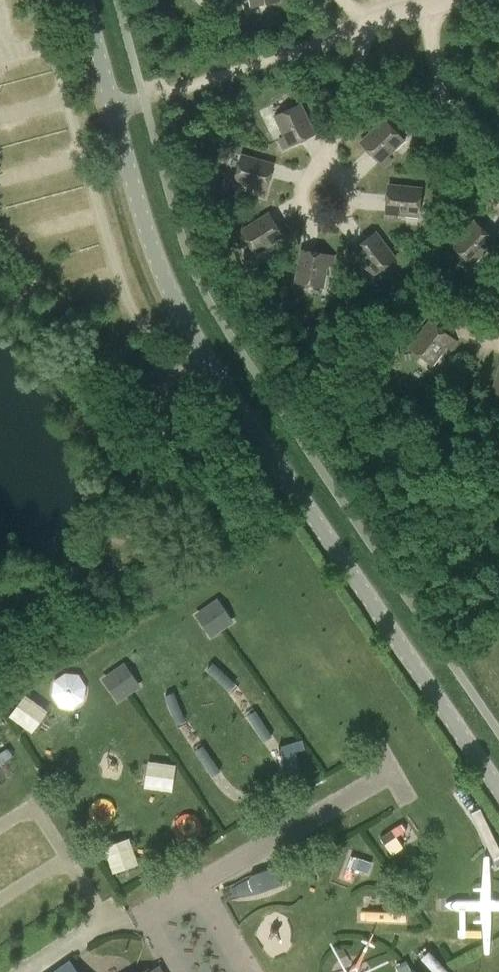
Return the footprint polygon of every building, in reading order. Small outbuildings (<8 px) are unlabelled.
[(284,148),(313,134),(299,104),(274,116),(284,136),(279,139),(284,148)] [(386,155),(402,139),(384,119),(360,142),(382,165),(390,159),(386,155)] [(264,195),(272,164),(241,155),(233,181),(255,188),(254,193),(264,195)] [(418,215),(420,188),(388,185),(385,217),(395,218),(395,213),(418,215)] [(277,246),(285,241),(268,213),(240,231),(255,254),(274,242),(277,246)] [(490,250),(497,243),(473,221),(451,245),(471,263),(486,247),(490,250)] [(373,275),(394,258),(374,232),(349,252),(355,260),(359,256),(373,275)] [(331,265),(333,255),(301,250),(295,282),(322,287),(326,264),(331,265)] [(449,348),(455,340),(429,321),(410,347),(432,363),(445,345),(449,348)] [(218,598),(195,614),(212,637),(223,629),(234,621),(218,598)] [(124,663),(101,679),(118,702),(129,694),(141,686),(124,663)] [(215,665),(209,672),(234,695),(240,688),(215,665)] [(30,733),(47,711),(23,692),(6,714),(30,733)] [(177,692),(168,695),(179,727),(188,724),(177,692)] [(254,711),(246,717),(265,745),(273,739),(254,711)] [(303,739),(279,746),(288,774),(301,770),(295,751),(305,749),(303,739)] [(203,746),(195,752),(215,779),(223,774),(203,746)] [(7,776),(0,762),(12,757),(9,749),(0,753),(0,779),(7,776)] [(177,764),(148,760),(145,787),(173,791),(177,764)] [(403,822),(380,836),(392,854),(404,846),(397,835),(407,828),(403,822)] [(131,839),(104,848),(113,874),(140,865),(131,839)] [(482,854),(478,897),(478,909),(482,952),(488,952),(489,909),(489,897),(487,853),(482,854)] [(372,861),(351,854),(343,877),(347,880),(351,880),(356,869),(368,873),(372,861)] [(223,887),(227,898),(237,896),(257,893),(277,886),(285,883),(278,865),(272,867),(251,874),(234,883),(223,887)] [(489,897),(478,897),(455,898),(445,901),(444,902),(444,904),(455,909),(478,909),(489,909),(498,909),(498,897),(489,897)] [(408,910),(367,909),(367,910),(361,910),(360,911),(360,917),(361,918),(366,919),(366,920),(408,920),(408,910)] [(361,971),(359,971),(375,930),(373,929),(351,968),(349,967),(347,971),(361,971)] [(421,958),(436,971),(452,971),(430,949),(421,958)] [(71,960),(54,971),(79,971),(71,960)] [(159,964),(144,971),(164,971),(159,964)]
